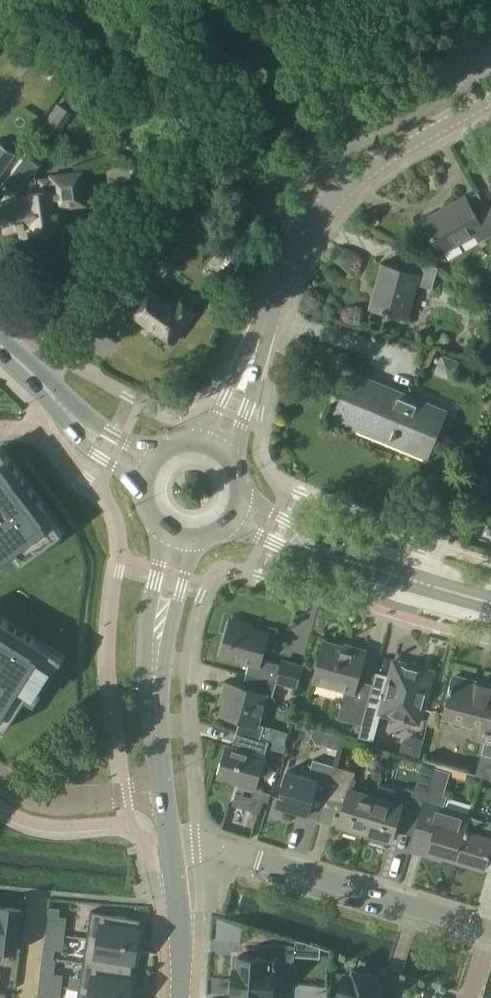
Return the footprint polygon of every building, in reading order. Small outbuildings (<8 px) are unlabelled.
[(12,25),(0,17),(0,41),(12,25)] [(16,153),(0,142),(0,175),(16,153)] [(37,192),(33,172),(32,171),(38,164),(27,155),(4,183),(15,191),(17,200),(2,202),(8,231),(20,229),(20,225),(30,223),(32,236),(64,230),(60,205),(64,204),(65,207),(86,203),(80,173),(54,178),(56,189),(37,192)] [(487,206),(475,213),(466,197),(424,221),(441,250),(482,227),(487,235),(490,233),(490,212),(487,206)] [(122,248),(96,284),(121,302),(121,301),(129,307),(128,308),(174,341),(191,317),(195,311),(179,299),(177,302),(172,298),(168,303),(137,280),(147,266),(122,248)] [(372,306),(387,311),(405,315),(414,283),(433,288),(438,267),(409,249),(404,268),(384,263),(372,306)] [(459,361),(440,354),(436,369),(454,375),(459,361)] [(443,409),(354,372),(335,419),(425,456),(443,409)] [(14,555),(15,554),(13,551),(31,538),(39,550),(61,533),(41,506),(44,504),(6,454),(0,459),(0,565),(14,555)] [(5,729),(26,697),(26,695),(24,693),(35,675),(47,683),(61,659),(33,642),(35,639),(0,616),(0,725),(5,729)] [(282,657),(280,663),(261,657),(268,633),(230,622),(221,653),(250,661),(247,674),(276,682),(297,688),(304,664),(282,657)] [(362,724),(373,683),(357,678),(364,652),(324,641),(314,679),(346,688),(338,717),(362,724)] [(373,683),(362,724),(358,736),(373,740),(381,712),(418,723),(432,670),(394,660),(390,675),(376,671),(373,683)] [(272,696),(276,682),(247,674),(243,686),(226,681),(223,691),(227,692),(221,713),(240,719),(236,731),(261,738),(262,737),(265,724),(259,722),(267,695),(272,696)] [(444,713),(451,715),(451,719),(451,720),(451,721),(452,722),(453,723),(454,724),(455,725),(456,726),(458,726),(460,726),(461,726),(462,725),(463,725),(465,723),(467,720),(476,722),(472,736),(486,740),(482,753),(490,755),(490,685),(455,675),(452,686),(450,685),(448,690),(451,691),(444,713)] [(324,749),(328,735),(308,728),(304,742),(324,749)] [(270,739),(262,737),(261,738),(236,731),(232,746),(228,745),(219,776),(256,787),(270,739)] [(392,756),(410,759),(413,740),(395,737),(392,756)] [(288,771),(278,804),(308,813),(314,794),(325,797),(335,765),(318,760),(312,779),(288,771)] [(363,830),(365,831),(376,796),(351,788),(356,771),(335,765),(325,797),(345,803),(339,823),(341,824),(340,830),(357,835),(357,834),(362,835),(363,830)] [(376,796),(365,831),(367,831),(365,837),(385,843),(387,838),(392,839),(397,821),(405,824),(405,825),(417,828),(425,801),(428,792),(426,792),(415,789),(405,786),(400,803),(376,796)] [(260,812),(263,800),(253,797),(236,792),(232,804),(260,812)] [(415,836),(410,850),(427,856),(441,860),(443,855),(457,859),(466,830),(470,815),(443,807),(445,798),(428,792),(425,801),(417,828),(415,836)] [(457,859),(485,868),(488,858),(490,859),(490,822),(471,815),(470,815),(466,830),(457,859)] [(22,909),(0,906),(0,949),(0,946),(17,948),(22,909)] [(60,908),(48,906),(47,914),(59,915),(60,908)] [(140,918),(91,910),(87,937),(139,945),(137,944),(140,929),(139,929),(140,918)] [(139,946),(139,945),(87,937),(83,963),(132,971),(134,961),(135,961),(137,946),(139,946)] [(266,957),(238,956),(237,966),(234,966),(233,980),(283,983),(284,959),(294,960),(295,945),(267,943),(266,957)] [(54,961),(55,949),(43,948),(42,960),(54,961)] [(56,961),(54,961),(42,960),(40,972),(55,973),(56,961)] [(131,980),(132,971),(83,963),(78,988),(130,997),(131,996),(129,996),(132,981),(131,980)] [(382,983),(376,981),(378,976),(353,968),(351,973),(344,971),(337,996),(342,997),(378,997),(382,983)] [(233,980),(232,994),(236,994),(235,997),(282,997),(283,983),(233,980)] [(423,985),(419,997),(454,997),(455,995),(423,985)] [(130,997),(78,988),(77,997),(129,997),(130,997)]
